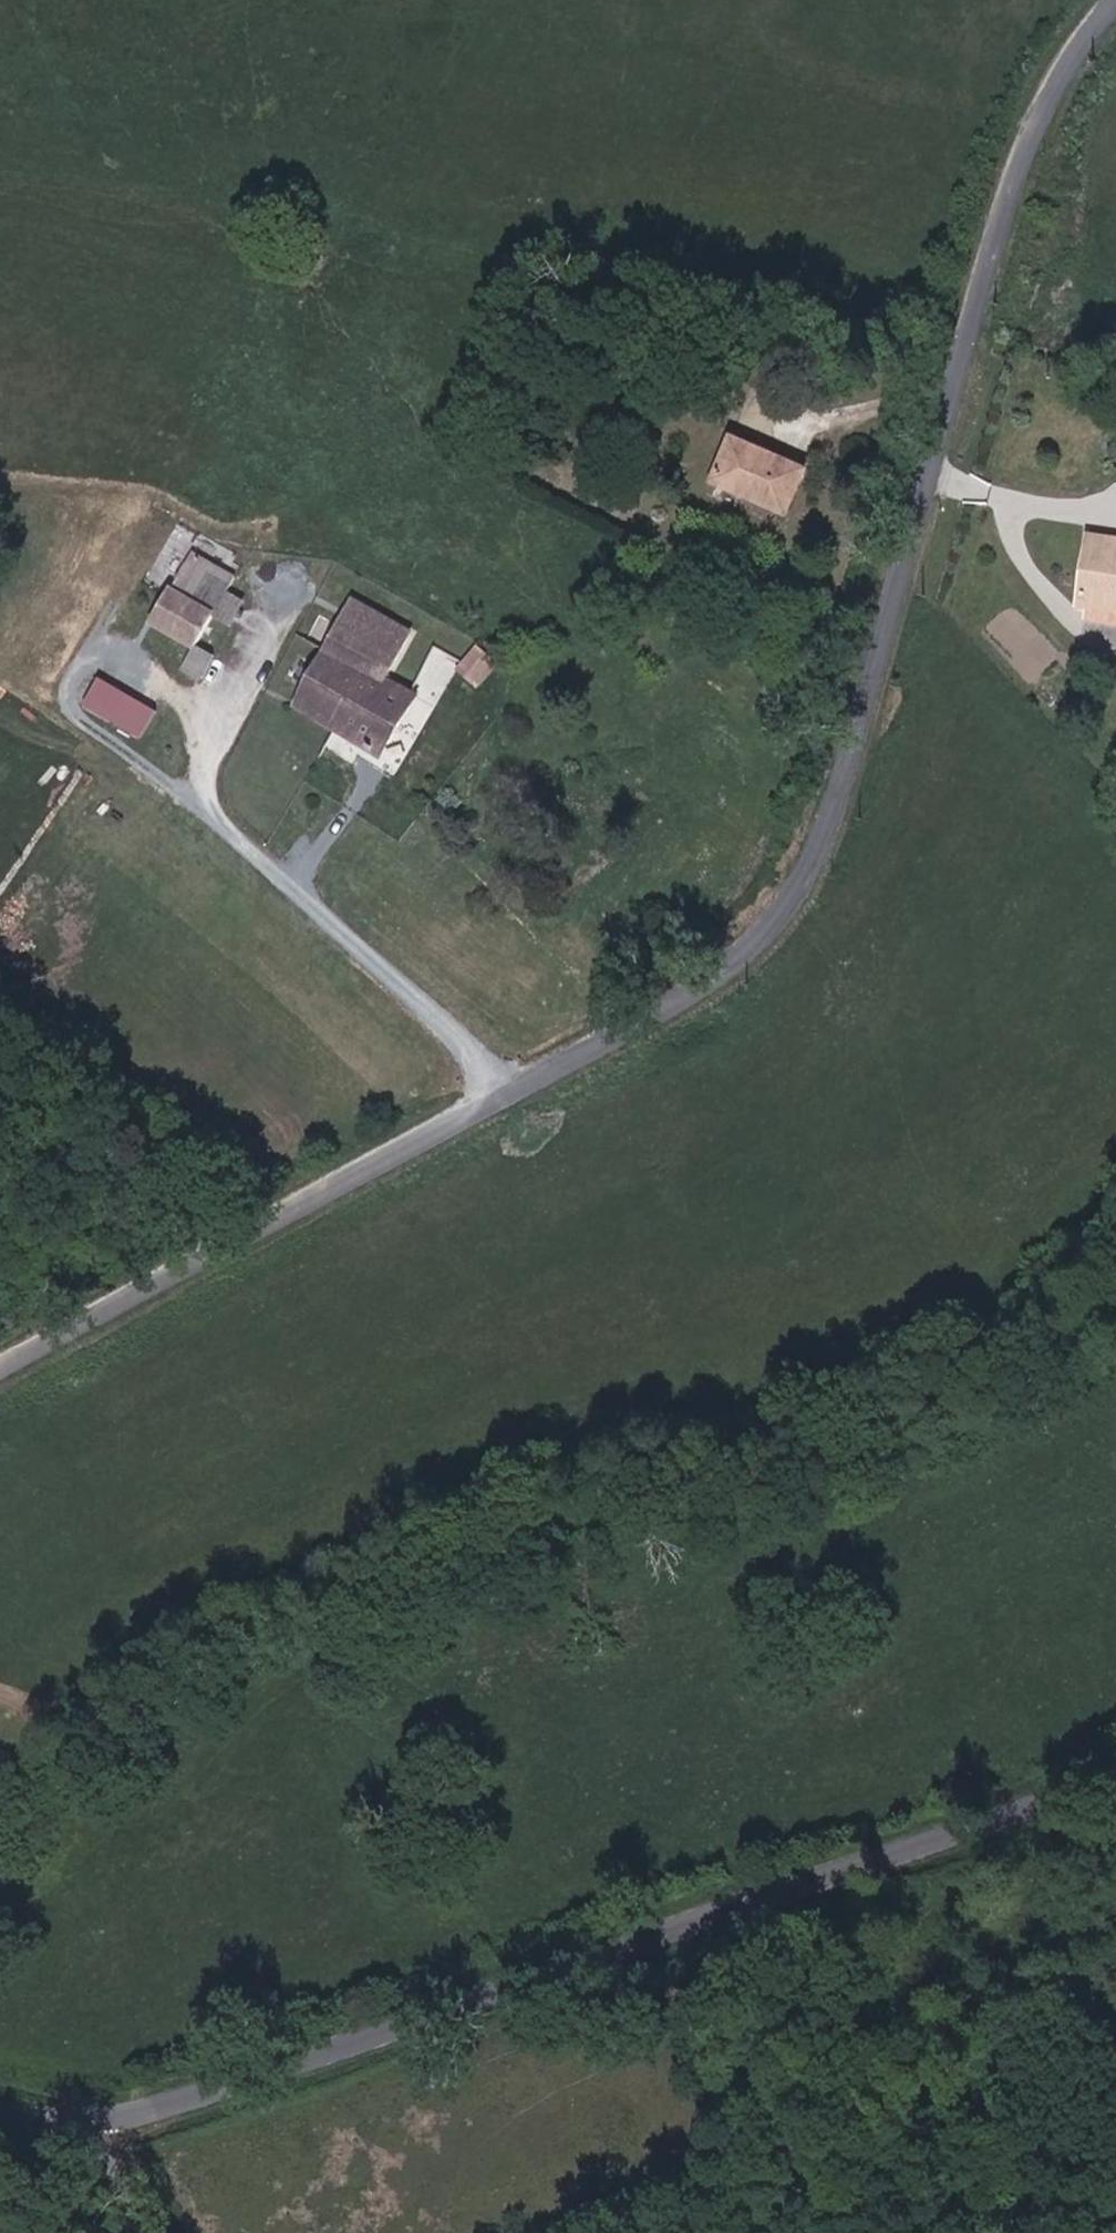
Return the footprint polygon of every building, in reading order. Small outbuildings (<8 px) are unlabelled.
[(739,445),(717,492),(790,526),(811,478),(739,445)] [(1092,619),(1115,623),(1115,547),(1106,545),(1092,619)] [(213,595),(182,575),(158,613),(126,593),(108,622),(172,661),(190,632),(207,644),(221,620),(204,609),(213,595)] [(325,633),(270,722),(354,774),(390,715),(360,696),(379,666),(325,633)] [(461,663),(480,684),(501,666),(483,645),(461,663)] [(178,691),(189,672),(172,661),(160,680),(178,691)] [(143,736),(158,706),(97,675),(82,705),(143,736)] [(375,753),(398,771),(416,747),(401,735),(419,712),(410,705),(375,753)]
